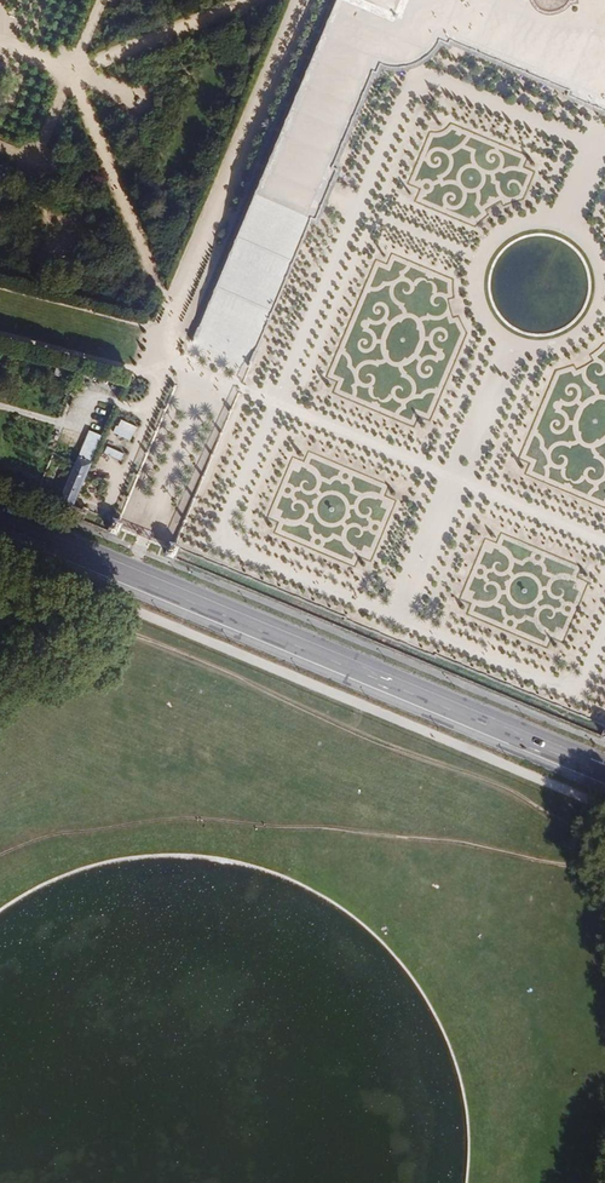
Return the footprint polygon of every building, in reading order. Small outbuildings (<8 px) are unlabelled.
[(491,0),(410,0),(409,3),(402,18),(400,17),(396,19),(395,21),(346,0),(342,0),(194,345),(219,355),(248,368),(250,364),(310,217),(315,219),(337,166),(333,164),(372,70),(376,71),(380,64),(389,66),(396,66),(405,65),(413,63),(421,60),(426,56),(432,50),(436,45),(438,38),(448,43),(450,38),(569,87),(567,94),(604,110),(604,47),(491,0)] [(85,429),(97,434),(102,422),(90,417),(85,429)] [(122,417),(116,431),(133,439),(139,425),(122,417)] [(97,434),(85,429),(54,502),(68,507),(97,434)] [(109,446),(107,453),(123,459),(126,451),(109,446)]
